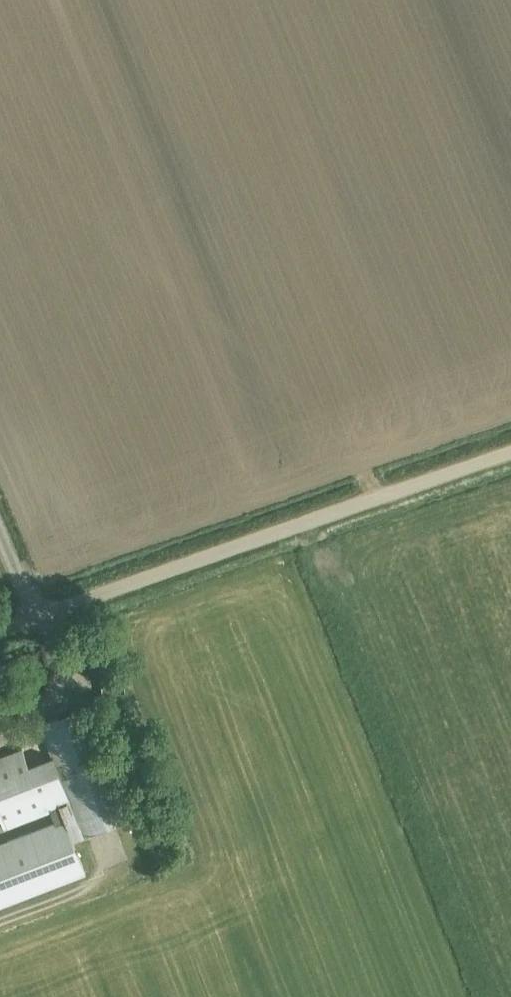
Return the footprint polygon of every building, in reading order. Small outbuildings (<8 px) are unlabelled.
[(53,757),(29,766),(47,813),(50,811),(71,803),(84,836),(133,817),(89,705),(40,724),(53,757)] [(0,757),(0,818),(4,829),(47,813),(29,766),(22,748),(0,757)] [(0,844),(0,906),(85,873),(73,841),(84,836),(71,803),(50,811),(55,822),(9,840),(0,844)]
